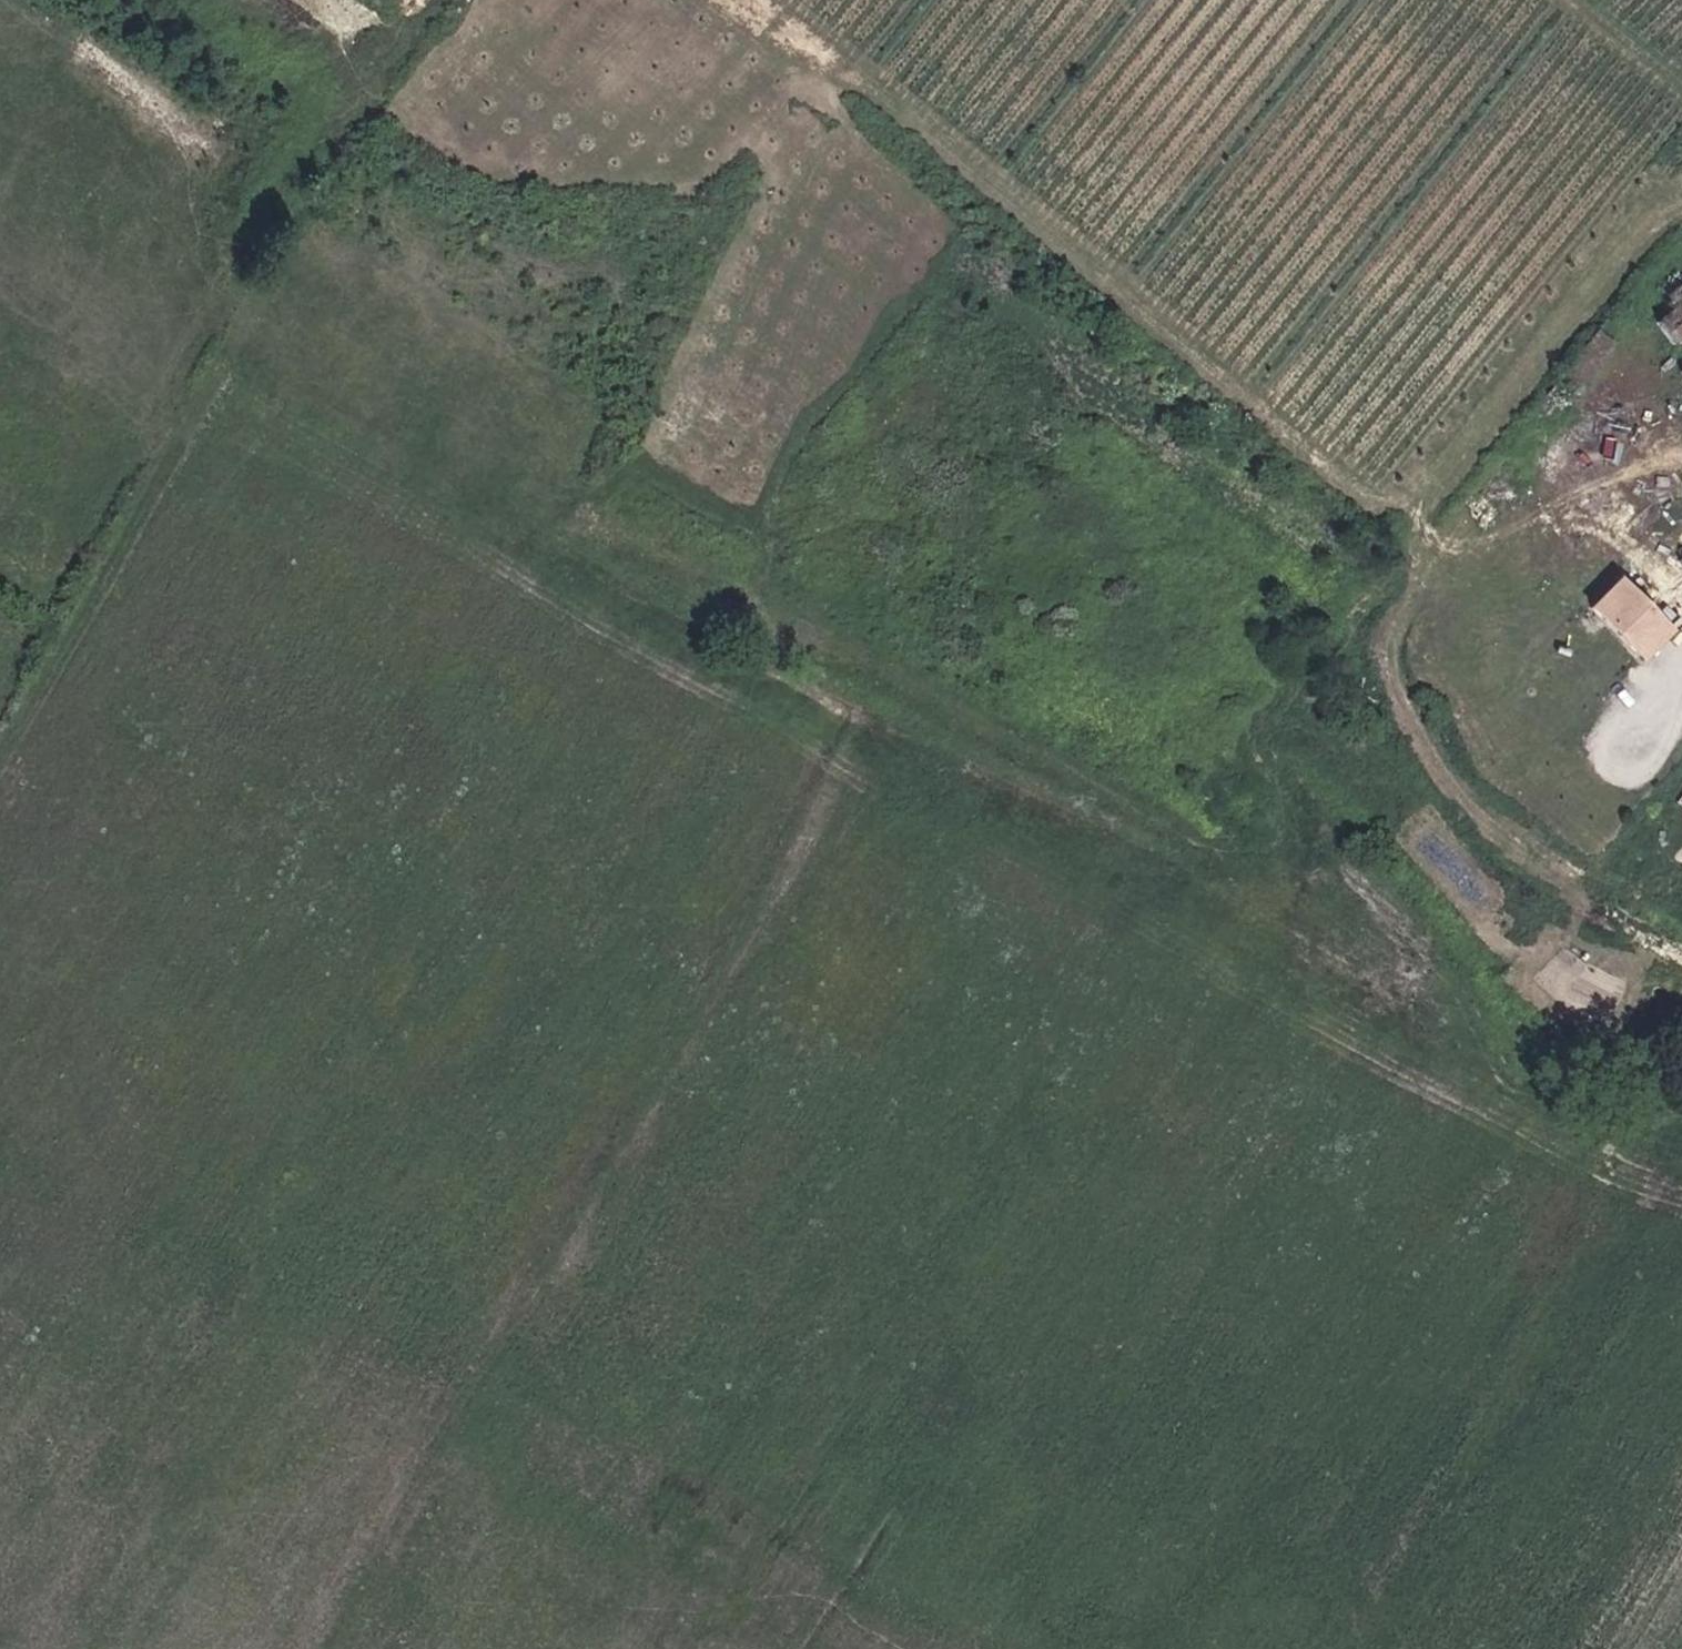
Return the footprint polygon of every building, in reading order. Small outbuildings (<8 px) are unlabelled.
[(1658,291),(1666,301),(1647,317),(1670,345),(1681,336),(1681,271),(1658,291)] [(1615,579),(1603,590),(1584,609),(1596,621),(1515,699),(1552,741),(1665,630),(1615,579)]
